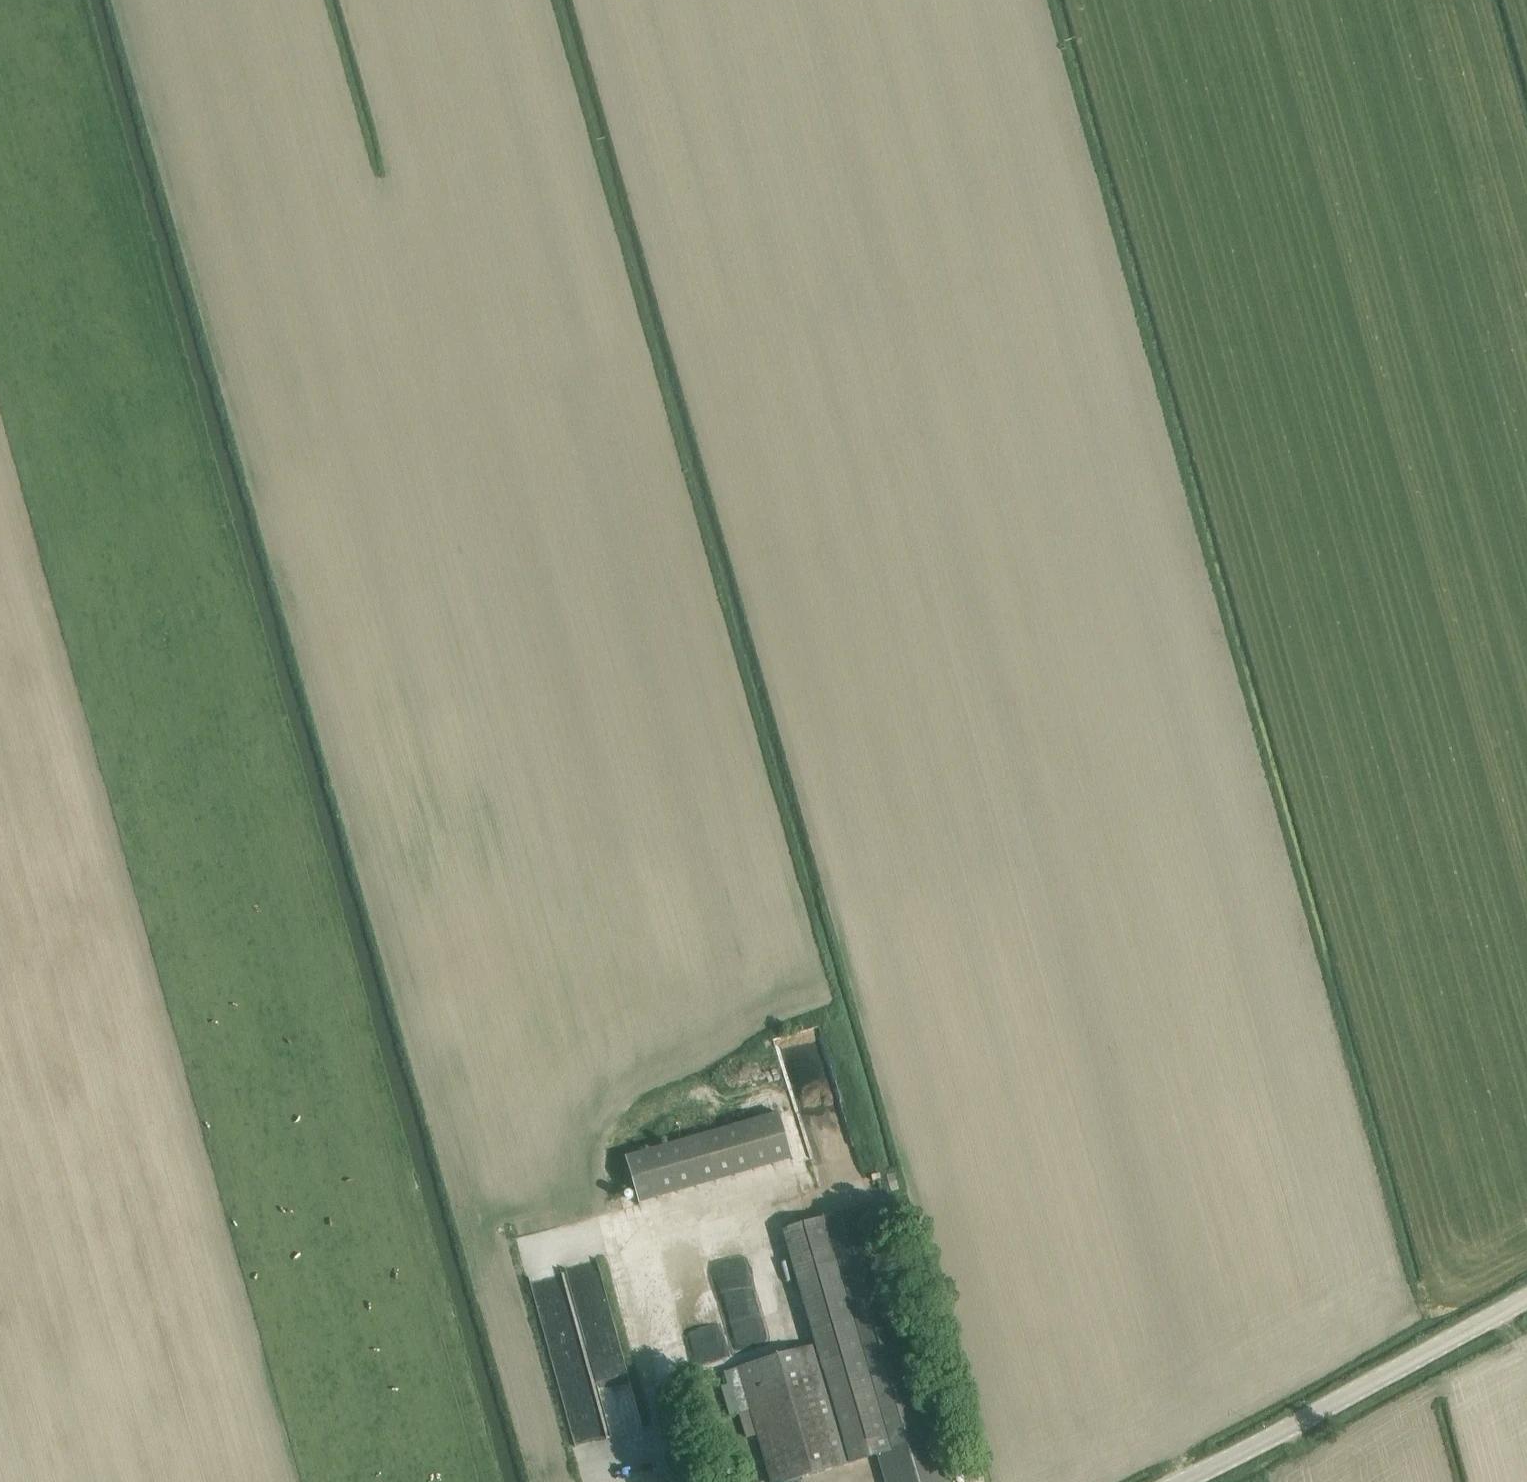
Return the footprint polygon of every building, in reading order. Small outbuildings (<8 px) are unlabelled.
[(793,1160),(780,1112),(627,1156),(640,1204),(793,1160)] [(876,1455),(937,1438),(951,1434),(945,1415),(935,1418),(882,1234),(873,1202),(782,1228),(816,1345),(850,1463),(876,1455)] [(554,1233),(522,1240),(571,1445),(641,1428),(619,1336),(581,1345),(554,1233)] [(770,1316),(799,1308),(783,1248),(754,1256),(770,1316)] [(711,1257),(730,1342),(759,1335),(741,1250),(711,1257)] [(641,1303),(655,1369),(682,1363),(668,1298),(641,1303)] [(800,1478),(800,1477),(850,1463),(816,1345),(725,1372),(729,1384),(723,1386),(732,1415),(740,1413),(747,1438),(759,1434),(773,1481),(786,1481),(800,1478)] [(876,1455),(883,1481),(950,1481),(937,1438),(876,1455)]
